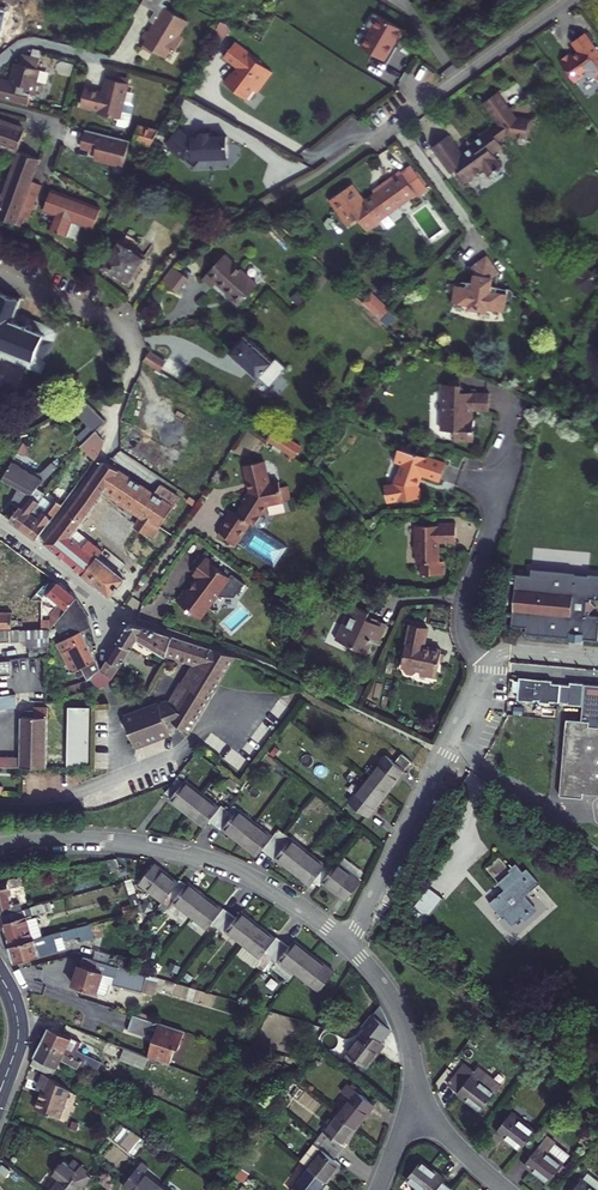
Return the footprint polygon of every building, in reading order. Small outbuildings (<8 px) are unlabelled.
[(134,3),(148,12),(143,21),(149,25),(143,32),(139,29),(134,37),(138,40),(134,47),(145,54),(146,52),(157,59),(163,50),(168,53),(176,40),(171,36),(180,21),(153,5),(156,0),(136,0),(134,3)] [(0,7),(0,41),(4,42),(11,9),(0,7)] [(403,30),(374,13),(366,27),(369,29),(359,48),(385,63),(403,30)] [(561,57),(549,64),(565,87),(575,80),(587,82),(589,88),(597,82),(597,70),(575,37),(562,46),(568,55),(562,59),(561,57)] [(227,41),(216,57),(231,68),(226,74),(224,73),(217,82),(240,98),(247,88),(251,90),(265,70),(253,61),(254,60),(227,41)] [(21,105),(25,94),(31,95),(34,82),(32,81),(35,68),(31,68),(34,57),(15,53),(13,62),(10,62),(4,81),(0,80),(0,100),(21,105)] [(96,93),(79,89),(74,106),(92,110),(91,113),(112,118),(110,126),(119,128),(123,125),(126,109),(125,105),(128,92),(121,90),(122,83),(101,78),(96,93)] [(448,142),(442,132),(423,145),(441,171),(445,168),(450,175),(453,176),(458,184),(465,180),(465,176),(472,171),(478,179),(493,169),(483,155),(493,148),(488,142),(497,137),(517,141),(517,138),(520,138),(523,121),(519,120),(518,123),(510,121),(510,119),(506,118),(490,94),(474,104),(488,125),(481,131),(479,129),(469,136),(470,138),(460,145),(462,147),(454,153),(447,144),(448,142)] [(17,145),(25,124),(0,116),(0,139),(17,145)] [(153,128),(131,123),(125,151),(137,154),(153,128)] [(123,140),(78,128),(74,146),(89,150),(87,157),(117,165),(123,140)] [(172,128),(160,141),(162,143),(175,155),(187,167),(193,160),(193,158),(221,156),(220,135),(202,136),(202,132),(193,132),(193,137),(184,137),(183,139),(172,128)] [(162,143),(159,146),(172,158),(175,155),(162,143)] [(13,218),(39,153),(21,147),(2,195),(0,194),(0,212),(13,218)] [(368,185),(337,206),(351,226),(418,180),(402,157),(387,167),(386,166),(365,181),(368,185)] [(25,189),(33,193),(39,178),(30,176),(25,189)] [(25,212),(33,193),(25,189),(13,218),(17,220),(21,211),(25,212)] [(93,210),(45,189),(36,208),(48,213),(42,227),(65,237),(71,223),(85,229),(93,210)] [(111,240),(94,267),(120,284),(136,257),(111,240)] [(473,253),(456,264),(465,277),(462,279),(458,279),(447,281),(442,301),(460,306),(459,308),(476,312),(476,310),(494,314),(496,304),(498,302),(499,300),(500,298),(500,295),(499,293),(498,291),(497,289),(494,287),(492,287),(490,287),(482,283),(486,270),(473,253)] [(228,254),(204,277),(213,287),(218,283),(239,306),(258,286),(228,254)] [(176,265),(164,280),(178,292),(190,276),(176,265)] [(570,273),(555,282),(565,297),(580,287),(570,273)] [(38,373),(52,329),(8,314),(13,300),(0,296),(0,361),(38,373)] [(365,298),(359,304),(379,324),(385,315),(379,309),(378,310),(365,298)] [(268,361),(242,335),(226,352),(252,379),(254,377),(260,384),(275,371),(267,363),(268,361)] [(143,350),(137,359),(148,365),(153,357),(143,350)] [(453,425),(453,436),(472,435),(472,425),(469,425),(469,404),(486,404),(487,385),(459,385),(459,378),(440,378),(439,425),(453,425)] [(77,405),(64,412),(86,433),(97,421),(77,405)] [(268,428),(260,440),(286,457),(293,445),(268,428)] [(86,433),(72,448),(88,461),(91,456),(95,440),(86,433)] [(445,460),(399,445),(393,462),(397,463),(394,471),(396,472),(393,482),(391,482),(384,491),(393,497),(405,495),(406,497),(420,494),(418,484),(417,484),(417,481),(420,471),(439,477),(445,460)] [(226,509),(212,530),(229,541),(242,520),(248,523),(249,522),(252,522),(254,520),(255,516),(254,514),(261,502),(284,496),(280,482),(274,483),(272,478),(259,481),(258,478),(261,477),(256,458),(236,464),(243,488),(235,500),(237,501),(231,512),(226,509)] [(0,473),(0,482),(25,495),(51,467),(44,461),(38,468),(35,465),(32,468),(35,471),(34,472),(36,474),(32,477),(28,472),(7,461),(0,473)] [(154,495),(113,472),(100,463),(39,543),(109,599),(122,581),(95,556),(99,550),(74,530),(102,493),(134,515),(129,524),(150,538),(176,497),(159,487),(154,495)] [(13,507),(3,520),(30,539),(56,505),(48,499),(38,511),(36,510),(37,508),(30,504),(33,501),(25,495),(15,509),(13,507)] [(421,560),(421,572),(444,571),(444,558),(438,558),(438,548),(435,544),(435,539),(455,538),(455,519),(437,520),(437,522),(415,522),(416,532),(413,532),(414,546),(416,546),(416,560),(421,560)] [(225,576),(196,555),(186,570),(193,575),(182,591),(178,588),(170,599),(195,618),(213,592),(217,591),(220,587),(220,583),(225,576)] [(511,626),(526,628),(525,634),(568,637),(568,641),(583,642),(583,639),(597,640),(597,634),(597,617),(589,616),(589,613),(596,608),(590,602),(591,599),(597,599),(597,576),(589,575),(588,577),(575,575),(575,573),(531,569),(531,576),(515,575),(511,626)] [(6,644),(6,649),(26,648),(26,658),(44,656),(46,629),(53,622),(62,639),(52,644),(66,674),(80,668),(87,681),(57,690),(60,699),(89,691),(112,680),(133,639),(169,658),(176,661),(178,658),(203,667),(190,688),(187,686),(175,706),(130,723),(140,752),(175,738),(167,728),(170,723),(189,735),(235,658),(129,625),(99,672),(78,632),(88,628),(84,612),(72,598),(54,583),(45,594),(58,605),(46,621),(38,621),(38,629),(7,629),(7,613),(0,613),(0,644),(6,644)] [(349,602),(333,636),(363,650),(369,637),(376,640),(385,620),(375,616),(373,620),(364,615),(366,609),(349,602)] [(427,623),(409,620),(400,663),(403,663),(403,665),(406,669),(411,670),(415,666),(419,666),(418,670),(435,673),(440,646),(429,643),(428,645),(423,643),(427,623)] [(531,678),(519,677),(517,700),(534,702),(534,700),(538,700),(538,702),(550,703),(550,701),(568,703),(567,704),(582,706),(584,683),(569,682),(569,685),(551,683),(552,680),(541,679),(541,682),(531,681),(531,678)] [(11,708),(11,706),(27,704),(26,695),(0,698),(0,710),(11,708)] [(42,770),(44,710),(16,709),(15,758),(0,757),(0,769),(42,770)] [(86,710),(67,710),(65,769),(84,769),(86,710)] [(565,720),(559,795),(582,797),(583,794),(597,795),(597,728),(588,727),(589,722),(565,720)] [(404,752),(397,761),(406,769),(413,760),(404,752)] [(350,803),(370,819),(377,810),(397,784),(407,772),(386,756),(379,764),(383,767),(360,796),(357,793),(350,803)] [(349,902),(364,883),(340,864),(335,870),(328,864),(326,866),(280,830),(273,838),(240,812),(237,816),(224,806),(222,809),(188,782),(186,784),(180,779),(168,794),(170,796),(174,799),(172,802),(206,829),(211,822),(214,824),(224,832),(225,831),(258,857),(263,851),(277,862),(279,861),(311,886),(315,882),(321,887),(325,883),(337,893),(349,902)] [(522,872),(516,865),(509,870),(511,873),(499,883),(505,890),(490,903),(503,919),(506,917),(513,925),(523,917),(525,920),(537,910),(523,895),(538,882),(527,868),(522,872)] [(153,871),(140,888),(165,906),(167,903),(173,908),(175,906),(203,928),(208,922),(221,932),(223,930),(265,963),(269,956),(283,967),(284,964),(327,998),(342,978),(330,969),(308,951),(300,945),(295,951),(281,940),(279,943),(274,939),(251,921),(238,911),(233,917),(220,906),(217,909),(199,895),(189,887),(185,892),(180,887),(177,890),(164,880),(153,871)] [(3,916),(21,911),(20,904),(14,905),(11,888),(22,886),(21,883),(25,882),(24,876),(0,880),(0,917),(3,916)] [(431,919),(445,900),(431,889),(416,908),(431,919)] [(3,916),(11,945),(43,937),(38,916),(32,917),(31,913),(33,913),(32,908),(21,911),(3,916)] [(431,919),(416,908),(413,913),(427,924),(431,919)] [(11,945),(15,962),(68,948),(66,940),(84,936),(85,940),(99,937),(95,922),(43,937),(11,945)] [(82,959),(73,982),(96,990),(96,989),(104,992),(107,990),(110,981),(143,992),(147,978),(82,959)] [(190,1036),(138,1019),(133,1034),(150,1040),(153,1032),(162,1035),(152,1063),(174,1072),(180,1054),(184,1055),(190,1036)] [(51,1033),(45,1047),(99,1076),(103,1066),(79,1055),(83,1047),(51,1033)] [(366,1035),(348,1057),(367,1072),(384,1049),(366,1035)] [(106,1057),(148,1074),(152,1063),(111,1046),(106,1057)] [(45,1047),(34,1069),(57,1082),(64,1067),(82,1076),(83,1074),(97,1081),(99,1076),(45,1047)] [(468,1063),(454,1080),(463,1087),(476,1070),(468,1063)] [(482,1063),(476,1070),(501,1089),(506,1082),(482,1063)] [(476,1070),(461,1089),(486,1107),(501,1089),(476,1070)] [(55,1097),(47,1119),(71,1127),(81,1101),(45,1079),(40,1092),(55,1097)] [(377,1109),(355,1092),(347,1085),(341,1092),(350,1099),(337,1116),(359,1133),(377,1109)] [(517,1110),(503,1128),(527,1147),(541,1128),(517,1110)] [(337,1116),(318,1139),(343,1159),(348,1153),(345,1151),(359,1133),(337,1116)] [(550,1133),(528,1160),(551,1179),(573,1152),(550,1133)] [(84,1134),(81,1140),(88,1143),(91,1136),(84,1134)] [(300,1163),(310,1171),(332,1187),(346,1170),(339,1164),(343,1159),(318,1139),(300,1163)] [(152,1146),(148,1152),(156,1157),(160,1151),(152,1146)] [(407,1179),(421,1189),(436,1189),(446,1178),(422,1160),(407,1179)] [(65,1173),(72,1179),(80,1169),(73,1163),(65,1173)] [(63,1172),(57,1167),(46,1180),(53,1185),(49,1189),(83,1189),(90,1180),(86,1176),(87,1174),(80,1169),(72,1179),(65,1173),(63,1172)] [(128,1189),(162,1189),(163,1189),(149,1178),(153,1172),(146,1167),(128,1189)] [(295,1189),(330,1189),(332,1187),(310,1171),(295,1189)] [(571,1189),(597,1189),(597,1185),(584,1174),(571,1189)]
